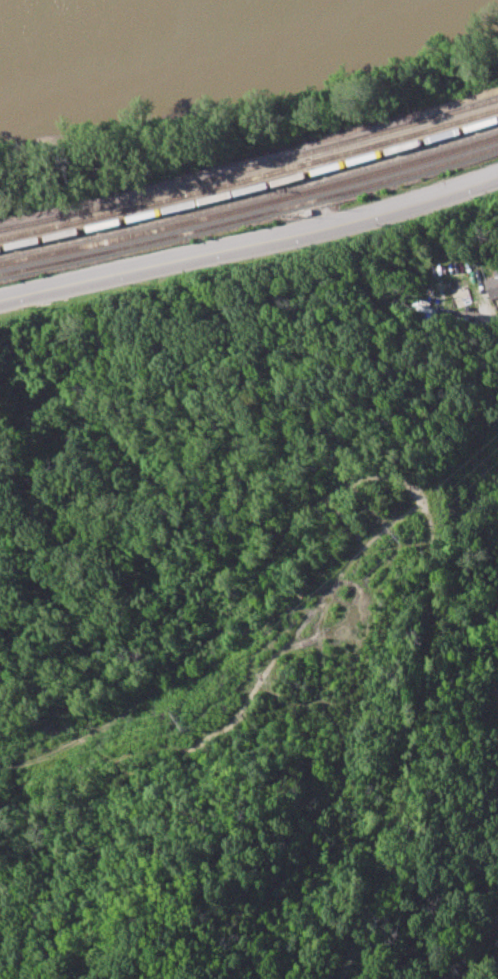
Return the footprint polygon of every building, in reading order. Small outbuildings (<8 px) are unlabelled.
[(491,299),(497,298),(497,278),(488,280),(491,299)]
